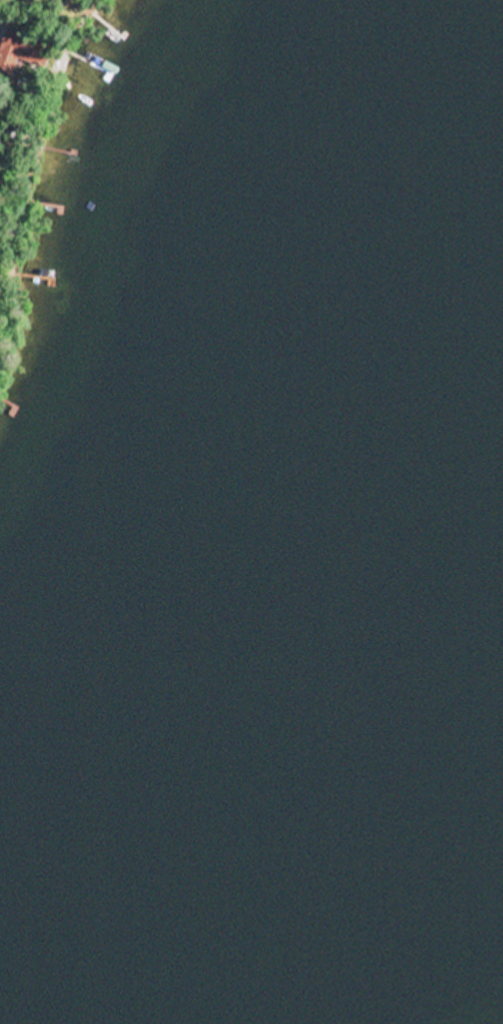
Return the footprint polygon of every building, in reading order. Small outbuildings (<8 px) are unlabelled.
[(7,31),(0,52),(0,72),(15,77),(20,59),(50,69),(57,48),(7,31)]
